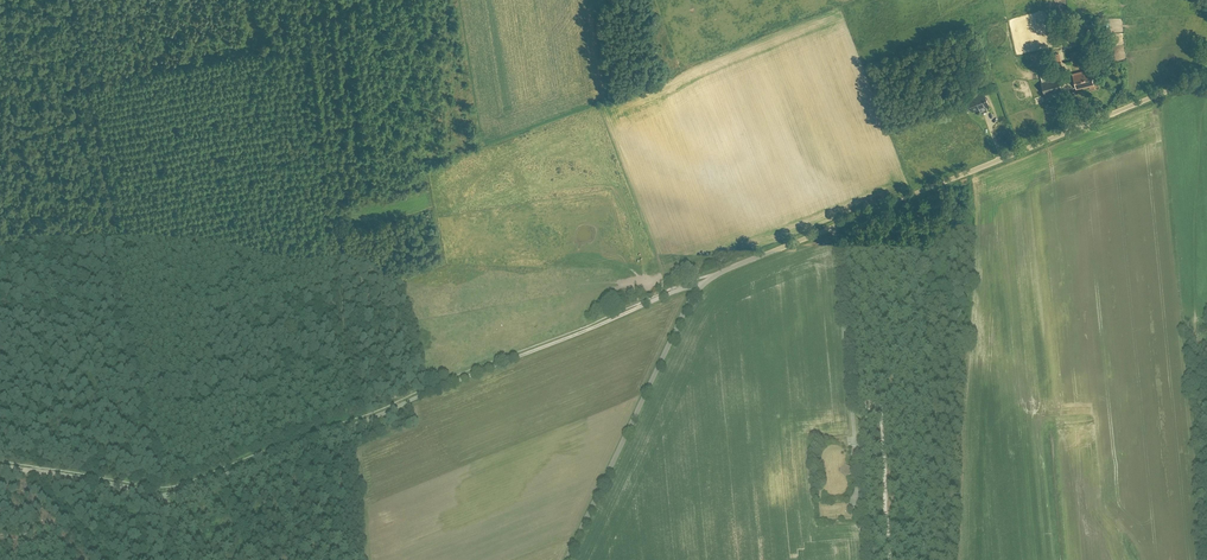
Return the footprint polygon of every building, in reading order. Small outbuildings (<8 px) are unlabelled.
[(1047,57),(1054,78),(1064,75),(1058,54),(1047,57)] [(1070,75),(1074,91),(1095,85),(1091,69),(1070,75)] [(1041,86),(1044,96),(1061,91),(1058,81),(1041,86)] [(966,98),(971,112),(988,106),(983,92),(966,98)]
